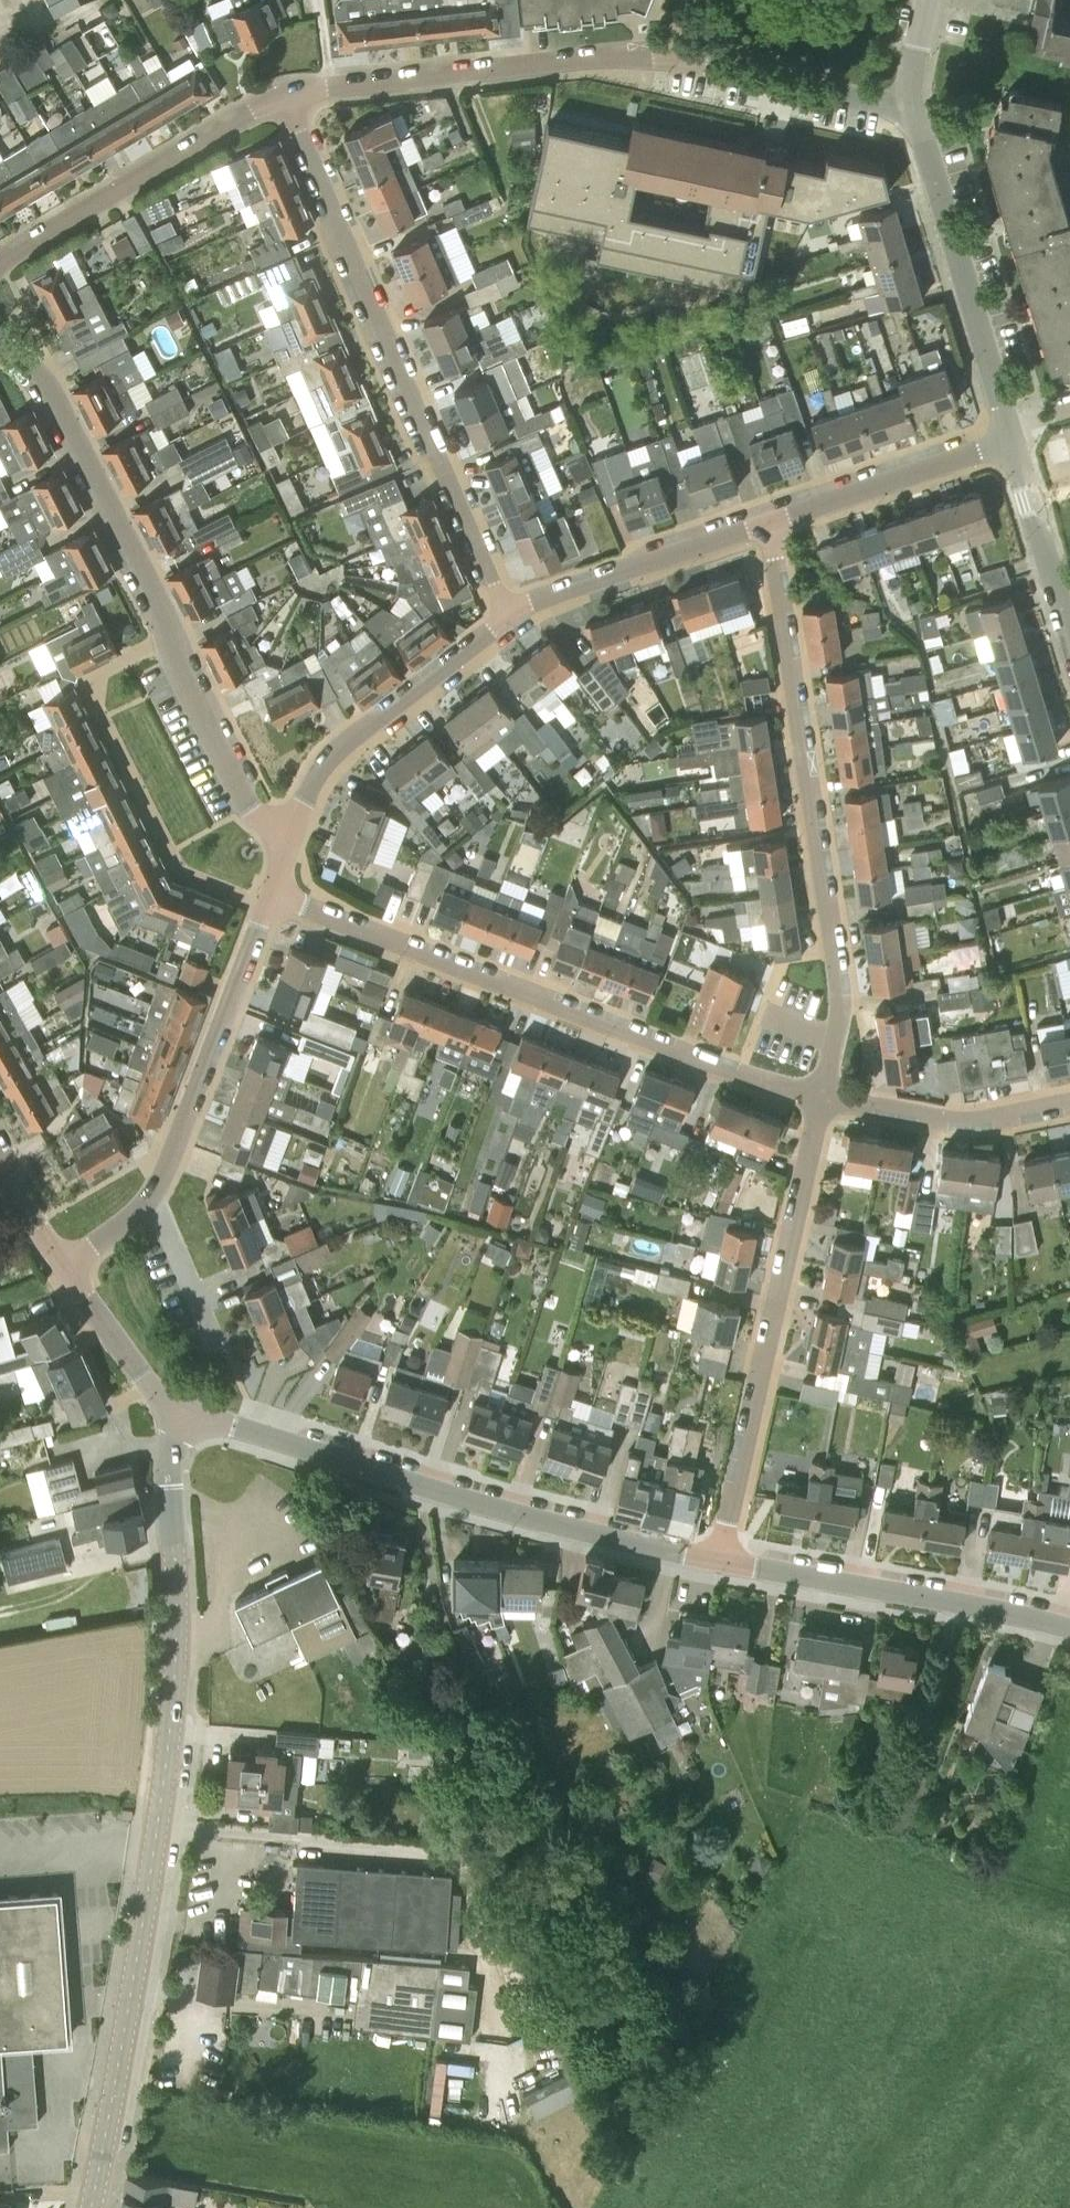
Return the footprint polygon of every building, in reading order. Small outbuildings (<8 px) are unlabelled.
[(51,3),(57,15),(81,2),(80,0),(56,0),(51,3)] [(118,6),(114,0),(112,0),(101,7),(109,19),(115,15),(118,6)] [(236,6),(213,18),(222,38),(233,33),(239,47),(253,39),(262,49),(267,47),(266,33),(281,27),(276,15),(287,10),(283,0),(233,0),(236,6)] [(368,44),(363,0),(336,0),(335,2),(336,17),(336,20),(329,21),(332,52),(347,51),(346,47),(368,44)] [(368,44),(394,41),(390,0),(363,0),(368,44)] [(394,41),(420,38),(416,0),(390,0),(394,41)] [(420,38),(447,35),(443,0),(416,0),(420,38)] [(447,35),(473,32),(469,0),(443,0),(447,35)] [(508,28),(505,0),(469,0),(473,32),(493,30),(494,34),(508,33),(508,28)] [(508,28),(519,27),(517,0),(505,0),(508,28)] [(522,21),(559,17),(560,23),(582,20),(582,14),(593,13),(594,19),(606,18),(605,12),(618,10),(617,2),(635,0),(647,5),(649,0),(521,0),(522,21)] [(1030,23),(1035,24),(1029,50),(1060,57),(1059,63),(1069,65),(1069,0),(1035,0),(1030,23)] [(109,50),(121,43),(106,16),(94,23),(109,50)] [(193,29),(201,49),(214,43),(203,19),(191,24),(193,29)] [(190,42),(185,33),(174,40),(179,48),(190,42)] [(62,44),(77,70),(88,64),(72,37),(62,44)] [(77,70),(62,44),(49,51),(43,41),(34,47),(45,67),(55,61),(65,78),(77,70)] [(44,68),(45,67),(34,47),(11,61),(28,90),(50,77),(44,68)] [(173,78),(167,68),(167,69),(161,60),(148,68),(136,48),(127,53),(133,63),(140,74),(166,117),(189,103),(175,81),(173,78)] [(28,90),(11,61),(0,67),(0,86),(9,101),(28,90)] [(221,90),(205,63),(175,81),(189,103),(206,93),(209,97),(221,90)] [(143,130),(166,117),(140,74),(131,79),(118,87),(128,105),(143,130)] [(121,144),(143,130),(128,105),(118,87),(95,100),(121,144)] [(25,92),(9,101),(21,121),(37,112),(25,92)] [(438,119),(454,112),(446,94),(427,95),(438,119)] [(1018,94),(1016,103),(1000,99),(996,119),(993,118),(991,132),(988,131),(985,143),(991,161),(988,162),(992,175),(990,175),(998,205),(1000,205),(1006,225),(1010,224),(1013,234),(1009,235),(1015,255),(1013,255),(1022,285),(1024,284),(1031,308),(1029,309),(1038,338),(1040,338),(1048,369),(1068,363),(1069,370),(1069,249),(1065,231),(1069,230),(1069,215),(1061,218),(1040,147),(1044,130),(1054,133),(1060,103),(1018,94)] [(98,157),(121,144),(95,100),(73,113),(84,132),(98,157)] [(354,157),(398,138),(402,136),(391,109),(369,118),(371,122),(344,133),(354,157)] [(75,171),(98,157),(84,132),(73,113),(50,127),(75,171)] [(536,144),(534,118),(511,120),(513,146),(533,144),(536,144)] [(548,122),(528,219),(601,235),(596,256),(750,289),(764,226),(766,217),(769,202),(810,211),(889,189),(883,164),(826,153),(823,166),(785,157),(788,145),(767,140),(765,150),(634,123),(629,139),(548,122)] [(463,138),(458,126),(448,130),(453,142),(463,138)] [(53,184),(75,171),(50,127),(27,140),(53,184)] [(364,181),(408,162),(423,155),(413,131),(402,136),(398,138),(354,157),(364,181)] [(247,176),(288,159),(279,138),(228,160),(237,180),(247,176)] [(31,197),(53,184),(27,140),(5,154),(31,197)] [(441,147),(423,155),(427,166),(446,159),(441,147)] [(31,197),(5,154),(0,157),(0,198),(8,211),(31,197)] [(250,199),(297,179),(288,159),(247,176),(237,180),(242,193),(247,191),(250,199)] [(375,204),(416,187),(415,186),(418,185),(408,162),(364,181),(375,204)] [(259,219),(305,199),(297,179),(250,199),(259,219)] [(473,185),(459,192),(460,196),(465,206),(480,199),(473,185)] [(416,187),(375,204),(385,229),(426,211),(416,187)] [(148,221),(148,220),(176,208),(169,193),(141,205),(148,221)] [(497,193),(488,197),(493,208),(502,204),(497,193)] [(465,206),(453,212),(459,225),(494,210),(488,197),(465,206)] [(260,267),(292,254),(283,233),(300,226),(309,228),(311,221),(314,220),(305,199),(259,219),(268,240),(252,247),(255,255),(260,267)] [(839,248),(902,229),(895,205),(859,216),(864,235),(838,243),(839,248)] [(135,211),(135,212),(134,212),(123,218),(128,227),(141,252),(153,245),(135,211)] [(157,241),(178,231),(171,217),(151,227),(157,241)] [(405,273),(449,255),(438,229),(439,228),(436,220),(429,223),(433,231),(394,248),(405,273)] [(872,263),(909,252),(902,229),(839,248),(841,252),(867,244),(872,263)] [(181,232),(159,241),(158,241),(163,253),(186,243),(181,232)] [(138,254),(127,233),(111,242),(120,258),(125,256),(127,260),(138,254)] [(282,319),(324,301),(315,281),(319,279),(313,264),(300,270),(294,254),(297,253),(296,252),(292,254),(260,267),(282,319)] [(853,293),(915,275),(909,252),(872,263),(878,281),(851,289),(853,293)] [(260,267),(255,255),(243,260),(249,272),(260,267)] [(449,255),(405,273),(416,298),(460,279),(449,255)] [(496,278),(514,270),(508,256),(472,272),(477,284),(496,278)] [(47,301),(74,286),(61,261),(57,263),(54,258),(27,272),(31,279),(34,277),(47,301)] [(915,275),(853,293),(854,298),(880,290),(886,309),(922,298),(915,275)] [(194,276),(183,281),(188,292),(200,287),(194,276)] [(77,357),(108,341),(123,333),(130,329),(123,317),(112,323),(90,278),(74,286),(47,301),(54,314),(49,316),(65,347),(70,345),(77,357)] [(435,345),(477,327),(470,312),(484,306),(481,300),(502,292),(496,278),(477,284),(465,289),(471,304),(468,306),(467,303),(459,306),(458,304),(425,318),(435,345)] [(311,347),(342,333),(336,319),(332,321),(324,301),(282,319),(265,327),(280,360),(311,347)] [(943,317),(940,303),(926,306),(928,315),(935,319),(943,317)] [(748,320),(743,306),(731,310),(735,324),(748,320)] [(185,321),(178,307),(164,315),(170,328),(185,321)] [(782,321),(786,335),(810,328),(806,314),(782,321)] [(876,316),(867,319),(872,332),(880,329),(876,316)] [(477,327),(435,345),(446,370),(479,356),(483,367),(509,356),(527,349),(528,348),(523,336),(512,341),(512,340),(507,342),(497,319),(477,327)] [(219,331),(213,320),(201,327),(206,337),(219,331)] [(836,339),(845,337),(843,326),(833,329),(836,339)] [(108,341),(77,357),(83,369),(114,353),(129,345),(123,333),(108,341)] [(311,386),(352,368),(344,348),(348,346),(342,333),(311,347),(280,360),(285,372),(302,365),(311,386)] [(913,346),(934,409),(957,401),(945,365),(926,371),(917,345),(913,346)] [(83,408),(128,385),(145,376),(130,346),(101,361),(107,371),(73,388),(83,408)] [(914,416),(934,409),(913,346),(908,348),(917,374),(899,380),(915,427),(917,426),(914,416)] [(643,376),(653,374),(648,354),(638,357),(643,376)] [(341,412),(370,399),(364,386),(360,387),(352,368),(311,386),(325,419),(341,412)] [(915,427),(899,380),(898,381),(902,391),(884,397),(876,371),(872,372),(892,434),(915,427)] [(870,442),(892,434),(872,372),(866,374),(875,400),(858,405),(870,442)] [(655,374),(643,376),(647,399),(659,397),(655,374)] [(500,401),(518,394),(512,379),(494,386),(489,375),(455,389),(466,416),(500,401)] [(151,412),(183,396),(178,384),(145,400),(151,412)] [(128,385),(83,408),(93,428),(138,405),(128,385)] [(251,400),(245,386),(235,390),(242,404),(251,400)] [(870,442),(858,405),(839,412),(830,386),(828,387),(848,449),(870,442)] [(720,397),(717,387),(710,390),(713,399),(720,397)] [(825,457),(848,449),(828,387),(821,389),(825,400),(806,406),(811,421),(825,457)] [(764,414),(784,471),(806,463),(798,438),(810,434),(793,388),(776,393),(781,408),(764,414)] [(538,427),(556,420),(550,407),(526,416),(518,394),(500,401),(466,416),(476,441),(514,426),(518,435),(538,427)] [(11,417),(0,395),(0,422),(11,417)] [(221,395),(208,402),(215,416),(229,409),(221,395)] [(183,396),(151,412),(158,426),(191,410),(183,396)] [(352,446),(380,434),(372,413),(376,412),(370,399),(341,412),(325,419),(339,452),(352,446)] [(666,415),(660,399),(649,402),(655,418),(666,415)] [(44,430),(34,409),(0,426),(0,453),(44,430)] [(784,471),(764,414),(745,420),(742,409),(728,414),(742,457),(755,452),(764,478),(784,471)] [(731,461),(742,457),(728,414),(694,425),(704,455),(717,494),(739,486),(731,461)] [(261,447),(274,442),(262,417),(249,423),(261,447)] [(145,453),(159,446),(148,425),(103,447),(114,469),(145,453)] [(526,473),(539,467),(531,448),(545,443),(538,427),(518,435),(511,438),(515,448),(485,461),(495,485),(526,473)] [(0,453),(0,456),(9,473),(54,451),(44,430),(0,453)] [(717,494),(704,455),(684,462),(673,432),(660,437),(671,469),(675,480),(688,475),(697,500),(717,494)] [(352,446),(339,452),(346,468),(332,474),(339,490),(399,464),(393,450),(388,452),(380,434),(352,446)] [(186,472),(233,448),(226,435),(179,458),(186,472)] [(581,448),(575,435),(571,437),(570,443),(573,451),(581,448)] [(664,483),(675,480),(671,469),(660,437),(647,441),(652,455),(632,462),(637,478),(650,516),(673,509),(664,483)] [(247,441),(233,448),(240,463),(254,456),(247,441)] [(274,442),(261,447),(269,464),(282,458),(274,442)] [(145,453),(114,469),(124,489),(169,466),(159,446),(145,453)] [(144,530),(190,507),(189,505),(206,497),(199,483),(240,463),(233,448),(186,472),(183,488),(181,489),(179,485),(133,507),(144,530)] [(594,471),(585,451),(567,459),(575,479),(594,471)] [(637,478),(632,462),(632,461),(611,469),(605,454),(593,458),(605,491),(609,502),(621,498),(630,523),(650,516),(637,478)] [(505,509),(536,496),(548,491),(539,467),(526,473),(495,485),(505,509)] [(74,490),(64,469),(19,492),(20,495),(13,499),(6,486),(4,487),(0,489),(0,506),(1,506),(10,523),(30,512),(74,490)] [(293,512),(305,506),(291,474),(278,480),(293,512)] [(594,483),(577,490),(583,504),(600,497),(594,483)] [(387,524),(376,498),(379,497),(373,484),(337,499),(339,502),(336,503),(346,528),(372,518),(376,528),(387,524)] [(30,512),(10,523),(20,539),(34,532),(34,534),(38,532),(39,533),(84,510),(74,490),(30,512)] [(955,498),(966,529),(990,521),(979,490),(955,498)] [(395,537),(442,517),(435,502),(433,502),(430,497),(422,494),(419,502),(410,506),(404,494),(380,505),(395,537)] [(516,533),(546,520),(536,496),(505,509),(516,533)] [(965,529),(966,529),(955,498),(930,506),(941,539),(945,551),(970,543),(965,529)] [(918,547),(941,539),(930,506),(907,514),(918,547)] [(190,507),(144,530),(153,549),(199,526),(190,507)] [(190,548),(237,524),(230,511),(183,535),(190,548)] [(546,520),(516,533),(526,557),(532,554),(538,568),(580,550),(572,531),(570,532),(562,514),(565,513),(564,511),(546,520)] [(893,555),(918,547),(907,514),(882,523),(893,555)] [(394,560),(451,538),(442,517),(395,537),(400,547),(390,551),(394,559),(394,560)] [(867,564),(893,555),(882,523),(856,532),(867,564)] [(222,548),(244,537),(238,526),(217,536),(222,548)] [(44,580),(56,575),(105,550),(94,529),(45,553),(44,554),(46,557),(35,562),(44,580)] [(843,572),(867,564),(856,532),(832,540),(832,543),(816,548),(820,561),(832,570),(841,567),(843,572)] [(40,545),(34,533),(0,550),(0,565),(40,545)] [(419,575),(459,558),(451,538),(394,560),(397,564),(408,568),(412,566),(414,575),(419,575)] [(40,545),(0,565),(7,577),(35,562),(46,557),(44,554),(40,545)] [(105,550),(56,575),(61,584),(42,594),(47,604),(115,570),(105,550)] [(299,576),(311,570),(301,550),(288,557),(299,576)] [(179,597),(213,579),(223,574),(212,552),(168,576),(179,597)] [(421,598),(424,596),(468,578),(459,558),(419,575),(414,575),(415,576),(413,577),(418,588),(407,594),(421,598)] [(213,579),(179,597),(189,616),(196,612),(221,599),(227,611),(257,596),(251,584),(256,581),(247,563),(238,568),(237,566),(223,574),(213,579)] [(985,588),(1010,580),(1005,563),(979,572),(985,588)] [(709,581),(720,612),(749,602),(743,583),(748,581),(744,570),(709,581)] [(424,596),(430,604),(441,600),(443,606),(474,592),(468,578),(424,596)] [(688,623),(720,612),(709,581),(673,594),(678,608),(683,607),(688,623)] [(103,602),(114,596),(109,584),(97,590),(103,602)] [(341,616),(341,617),(353,608),(352,607),(340,592),(332,597),(341,616)] [(862,625),(881,622),(879,609),(863,611),(867,600),(845,593),(841,606),(860,611),(862,625)] [(430,604),(424,596),(421,598),(407,594),(414,604),(401,613),(407,617),(433,651),(453,635),(430,604)] [(972,634),(1019,620),(1011,595),(965,609),(972,634)] [(333,616),(341,616),(332,597),(323,600),(325,609),(333,616)] [(913,611),(924,606),(920,597),(909,602),(913,611)] [(79,623),(99,662),(119,652),(92,598),(82,604),(85,611),(75,616),(79,623)] [(621,611),(631,642),(662,631),(655,612),(660,611),(657,599),(652,601),(651,601),(621,611)] [(309,610),(314,613),(320,609),(320,603),(314,600),(308,603),(309,610)] [(248,644),(250,641),(246,632),(259,626),(253,615),(258,613),(252,601),(228,613),(234,625),(201,642),(211,662),(248,644)] [(806,633),(838,628),(834,602),(802,607),(806,633)] [(637,659),(631,642),(621,611),(586,623),(591,638),(595,636),(601,652),(590,664),(617,699),(629,689),(610,657),(608,650),(613,648),(619,665),(637,659)] [(417,664),(433,651),(407,617),(401,613),(386,625),(417,664)] [(925,637),(940,633),(935,613),(920,616),(925,637)] [(993,654),(1026,645),(1019,620),(972,634),(973,635),(986,631),(993,654)] [(881,622),(862,625),(864,638),(883,635),(881,622)] [(79,672),(99,662),(79,623),(45,640),(51,652),(64,645),(69,655),(56,662),(62,674),(76,679),(79,672)] [(356,651),(384,689),(403,675),(366,627),(350,639),(356,651)] [(838,628),(806,633),(810,660),(842,655),(838,628)] [(693,677),(701,674),(697,661),(701,659),(691,631),(678,636),(693,677)] [(677,673),(688,669),(677,635),(665,639),(677,673)] [(530,653),(552,682),(574,665),(552,636),(530,653)] [(362,706),(384,689),(356,651),(350,639),(321,661),(323,663),(319,665),(328,686),(328,690),(332,697),(338,694),(345,704),(355,696),(362,706)] [(266,661),(267,658),(266,657),(261,650),(259,650),(255,641),(251,643),(250,641),(248,644),(211,662),(221,682),(255,666),(260,663),(266,661)] [(1000,679),(1033,669),(1026,645),(993,654),(1000,679)] [(564,698),(552,682),(530,653),(507,670),(529,699),(538,693),(550,709),(564,698)] [(328,686),(319,665),(311,669),(303,654),(283,665),(280,674),(299,713),(322,702),(332,697),(328,690),(328,686)] [(280,674),(283,665),(282,665),(267,660),(267,658),(266,661),(260,663),(255,666),(258,671),(243,679),(257,706),(267,701),(279,724),(299,713),(280,674)] [(623,706),(617,699),(590,664),(576,674),(603,709),(606,707),(612,715),(623,706)] [(862,696),(875,695),(871,668),(826,675),(830,701),(862,696)] [(1008,704),(1041,694),(1033,669),(1000,679),(989,683),(996,707),(1008,704)] [(886,693),(928,687),(926,673),(884,680),(886,693)] [(74,687),(76,679),(62,674),(60,681),(57,675),(39,684),(47,700),(42,702),(52,722),(83,705),(74,687)] [(742,692),(756,690),(754,676),(740,678),(742,692)] [(556,751),(537,726),(523,709),(514,716),(489,684),(469,700),(491,728),(498,738),(505,748),(521,736),(534,752),(539,749),(547,758),(556,751)] [(834,727),(879,720),(877,709),(930,700),(928,687),(886,693),(875,695),(862,696),(830,701),(834,727)] [(955,709),(950,694),(931,700),(935,714),(955,709)] [(1015,729),(1048,719),(1041,694),(1008,704),(1015,729)] [(497,738),(498,738),(491,728),(469,700),(446,717),(484,767),(476,773),(488,788),(498,781),(488,767),(507,752),(497,738)] [(49,748),(94,726),(83,705),(52,722),(53,723),(36,731),(46,750),(49,748)] [(697,751),(769,739),(765,712),(719,720),(721,735),(695,739),(697,751)] [(932,731),(928,714),(915,717),(919,734),(932,731)] [(537,726),(556,751),(558,754),(568,747),(546,719),(537,726)] [(1048,719),(1015,729),(1023,755),(1056,745),(1048,719)] [(837,752),(882,745),(879,720),(834,727),(837,752)] [(59,767),(103,744),(94,726),(49,748),(46,750),(55,769),(59,767)] [(488,788),(476,773),(462,755),(453,762),(428,730),(408,746),(431,775),(438,785),(458,769),(479,795),(488,788)] [(652,756),(664,745),(656,736),(644,746),(652,756)] [(729,772),(773,764),(769,739),(697,751),(679,754),(681,765),(714,760),(716,772),(729,770),(729,772)] [(896,757),(914,755),(912,741),(894,744),(896,757)] [(69,786),(113,763),(103,744),(59,767),(55,769),(56,770),(44,776),(53,795),(69,786)] [(882,745),(837,752),(842,779),(874,774),(873,772),(879,771),(877,761),(885,760),(882,745)] [(948,749),(955,772),(970,768),(963,745),(948,749)] [(421,798),(438,785),(431,775),(408,746),(384,764),(396,780),(425,814),(431,810),(421,798)] [(616,767),(610,761),(599,769),(605,776),(616,767)] [(78,807),(123,784),(113,763),(69,786),(53,795),(63,815),(78,807)] [(703,802),(777,790),(773,764),(729,772),(731,783),(701,787),(703,802)] [(958,786),(984,779),(980,767),(955,774),(958,786)] [(1069,803),(1069,776),(1069,774),(1037,784),(1044,810),(1069,803)] [(16,788),(9,776),(0,782),(0,789),(3,795),(16,788)] [(389,786),(433,843),(440,851),(449,845),(425,814),(396,780),(389,786)] [(375,830),(382,834),(391,812),(382,809),(384,803),(392,798),(385,787),(368,781),(363,793),(351,789),(341,817),(375,830)] [(678,781),(665,783),(667,794),(680,792),(678,781)] [(980,801),(1005,793),(1001,781),(976,788),(980,801)] [(91,824),(133,803),(123,784),(78,807),(63,815),(73,834),(88,826),(91,824)] [(630,802),(664,796),(661,784),(628,790),(630,802)] [(12,809),(22,804),(32,799),(25,787),(5,797),(12,809)] [(777,790),(703,802),(705,814),(735,809),(737,822),(781,815),(777,790)] [(848,822),(880,817),(880,812),(887,811),(884,793),(877,794),(876,791),(844,796),(848,822)] [(905,813),(923,811),(921,798),(903,801),(905,813)] [(529,816),(532,804),(517,802),(517,805),(511,804),(510,813),(515,814),(529,816)] [(98,846),(143,823),(133,803),(91,824),(88,826),(98,846)] [(1069,830),(1069,803),(1044,810),(1052,835),(1069,830)] [(484,822),(483,821),(489,817),(483,809),(477,813),(473,807),(459,818),(471,832),(484,822)] [(649,811),(651,823),(665,821),(664,809),(649,811)] [(923,811),(905,813),(907,826),(925,823),(923,811)] [(24,837),(41,827),(34,814),(16,823),(24,837)] [(373,858),(382,834),(375,830),(341,817),(331,842),(373,858)] [(852,848),(884,843),(880,817),(848,822),(852,848)] [(109,865),(153,842),(143,823),(98,846),(85,852),(95,873),(109,865)] [(41,827),(24,837),(30,849),(48,840),(41,827)] [(520,838),(532,843),(536,832),(536,831),(524,828),(520,838)] [(19,842),(12,829),(0,835),(0,852),(19,842)] [(1069,857),(1069,830),(1052,835),(1059,860),(1069,857)] [(744,870),(789,863),(785,838),(740,845),(744,870)] [(105,891),(163,861),(153,842),(109,865),(95,873),(105,891)] [(422,855),(435,861),(436,861),(443,855),(440,851),(433,843),(423,851),(421,855),(422,855)] [(856,873),(888,868),(884,843),(852,848),(856,873)] [(913,864),(930,861),(943,860),(941,846),(911,851),(913,864)] [(45,874),(64,864),(56,849),(37,859),(45,874)] [(491,876),(497,859),(485,854),(478,871),(491,876)] [(693,866),(685,854),(671,863),(678,875),(693,866)] [(421,897),(435,861),(422,856),(408,892),(421,897)] [(662,895),(670,874),(656,857),(650,874),(655,876),(650,891),(662,895)] [(962,857),(948,859),(950,873),(964,870),(962,857)] [(1069,884),(1069,857),(1059,860),(1067,885),(1069,884)] [(630,883),(636,866),(619,859),(604,898),(617,903),(626,881),(630,883)] [(147,908),(173,880),(163,861),(105,891),(124,932),(136,920),(146,908),(147,908)] [(704,877),(733,873),(731,861),(702,865),(704,877)] [(930,861),(913,864),(915,876),(932,874),(930,861)] [(338,868),(325,863),(321,873),(334,878),(338,868)] [(761,894),(793,890),(789,863),(744,870),(744,871),(733,873),(735,885),(746,884),(759,882),(761,894)] [(64,864),(45,874),(52,887),(71,877),(64,864)] [(32,866),(19,873),(34,900),(47,894),(32,866)] [(459,924),(471,894),(477,877),(453,867),(446,885),(445,884),(433,914),(459,924)] [(888,868),(856,873),(860,900),(892,895),(888,868)] [(733,873),(704,877),(690,880),(692,892),(717,887),(717,888),(735,885),(733,873)] [(979,876),(970,878),(972,884),(981,881),(979,876)] [(387,905),(396,885),(383,879),(374,899),(387,905)] [(172,935),(190,887),(173,880),(147,908),(146,908),(136,920),(172,935)] [(934,897),(947,895),(945,884),(932,886),(931,882),(905,885),(907,900),(934,897)] [(198,928),(210,894),(190,887),(172,935),(192,942),(198,928)] [(83,903),(86,902),(79,889),(59,900),(65,912),(83,903)] [(765,919),(797,915),(793,890),(761,894),(745,897),(747,908),(735,910),(735,912),(720,914),(722,926),(739,923),(765,919)] [(507,943),(518,913),(524,897),(511,892),(504,908),(494,904),(483,933),(507,943)] [(198,928),(192,942),(214,951),(232,903),(210,894),(198,928)] [(483,933),(494,904),(471,894),(459,924),(483,933)] [(947,895),(934,897),(935,906),(948,904),(947,895)] [(549,941),(558,944),(551,961),(576,970),(598,913),(600,909),(564,896),(561,904),(547,940),(546,943),(548,943),(549,941)] [(934,897),(907,900),(909,916),(936,912),(934,897)] [(549,899),(540,921),(542,922),(537,936),(547,940),(561,904),(549,899)] [(83,903),(65,912),(71,924),(72,926),(90,917),(83,903)] [(987,927),(1001,924),(997,905),(982,908),(987,927)] [(636,959),(625,988),(649,997),(660,968),(665,954),(653,949),(663,923),(662,922),(666,912),(655,908),(649,926),(636,959)] [(518,913),(507,943),(531,952),(537,936),(542,922),(540,921),(518,913)] [(601,979),(623,923),(598,913),(576,970),(601,979)] [(720,914),(705,917),(706,923),(711,924),(722,926),(720,914)] [(797,915),(765,919),(769,945),(801,940),(797,915)] [(901,950),(919,948),(914,916),(864,923),(868,956),(901,950)] [(636,959),(649,926),(625,917),(623,923),(601,979),(625,988),(636,959)] [(55,944),(69,936),(60,921),(46,929),(55,944)] [(741,937),(739,923),(722,926),(724,939),(724,940),(741,937)] [(27,960),(18,944),(9,950),(0,935),(0,975),(27,960)] [(38,971),(73,952),(66,940),(31,959),(38,971)] [(150,968),(155,954),(121,941),(116,955),(150,968)] [(281,973),(316,986),(326,959),(291,946),(281,973)] [(901,950),(868,956),(873,987),(874,987),(874,992),(886,990),(885,985),(906,982),(915,980),(912,966),(921,964),(919,948),(901,950)] [(366,974),(370,963),(339,951),(334,964),(367,977),(368,974),(366,974)] [(174,979),(180,964),(163,957),(157,972),(174,979)] [(203,983),(209,966),(186,957),(180,974),(203,983)] [(115,967),(98,960),(93,973),(110,979),(115,967)] [(366,974),(368,974),(388,982),(392,971),(370,963),(366,974)] [(713,993),(743,1005),(756,970),(746,966),(744,971),(724,964),(722,967),(713,993)] [(978,984),(991,981),(989,970),(976,973),(978,984)] [(308,1007),(316,986),(281,973),(272,998),(306,1010),(300,1026),(350,1044),(357,1025),(308,1007)] [(63,1006),(64,1005),(83,994),(85,975),(55,991),(63,1006)] [(379,1005),(387,985),(366,978),(359,998),(379,1005)] [(151,1002),(199,1020),(210,992),(199,988),(197,994),(160,980),(151,1002)] [(974,1009),(995,1006),(991,984),(970,987),(974,1009)] [(969,985),(949,989),(937,991),(940,1008),(970,1004),(969,985)] [(13,1010),(18,1007),(6,987),(0,991),(0,1018),(13,1010)] [(387,1034),(403,1040),(412,1043),(430,999),(404,989),(393,1017),(378,1012),(368,1038),(383,1044),(387,1034)] [(743,1005),(713,993),(701,1023),(718,1029),(716,1034),(731,1039),(743,1005)] [(83,994),(64,1005),(70,1017),(82,1011),(83,994)] [(441,1037),(454,1008),(430,999),(412,1043),(409,1052),(403,1068),(415,1072),(430,1033),(441,1037)] [(192,1040),(199,1020),(151,1002),(149,1010),(141,1008),(137,1019),(145,1023),(192,1040)] [(882,1045),(915,1041),(915,1039),(934,1036),(929,1005),(877,1013),(882,1045)] [(467,1047),(478,1017),(454,1008),(441,1037),(436,1052),(460,1062),(466,1047),(467,1047)] [(29,1026),(23,1016),(18,1019),(13,1010),(0,1018),(0,1043),(29,1026)] [(478,1017),(467,1047),(491,1056),(502,1026),(478,1017)] [(184,1061),(192,1040),(145,1023),(137,1019),(133,1030),(141,1033),(137,1043),(142,1045),(184,1061)] [(1069,1065),(1069,1058),(1062,1019),(1037,1024),(1046,1070),(1069,1065)] [(957,1056),(962,1086),(1028,1074),(1023,1045),(1027,1044),(1024,1029),(1010,1031),(1009,1024),(953,1035),(957,1056)] [(40,1045),(29,1026),(0,1043),(0,1068),(40,1045)] [(95,1049),(102,1032),(93,1029),(87,1045),(95,1049)] [(65,1055),(81,1047),(81,1036),(80,1034),(79,1033),(61,1043),(65,1055)] [(249,1057),(292,1073),(300,1051),(289,1047),(290,1045),(258,1033),(249,1057)] [(304,1033),(299,1047),(350,1067),(356,1053),(304,1033)] [(519,1118),(548,1044),(522,1034),(511,1065),(523,1069),(514,1094),(515,1094),(505,1121),(516,1126),(519,1118)] [(915,1041),(882,1045),(887,1077),(888,1082),(900,1080),(899,1075),(919,1072),(915,1041)] [(65,1055),(61,1043),(44,1053),(40,1045),(0,1068),(0,1077),(7,1090),(51,1064),(65,1055)] [(176,1082),(184,1061),(142,1045),(137,1043),(134,1052),(130,1063),(108,1054),(108,1055),(130,1063),(176,1082)] [(554,1099),(572,1053),(548,1044),(519,1118),(535,1125),(542,1108),(548,1111),(553,1098),(554,1099)] [(65,1055),(70,1067),(80,1065),(81,1047),(65,1055)] [(409,1052),(400,1048),(397,1047),(391,1063),(393,1064),(403,1068),(409,1052)] [(585,1093),(597,1063),(572,1053),(554,1099),(566,1103),(553,1138),(564,1143),(574,1117),(585,1093)] [(169,1101),(176,1082),(130,1063),(108,1055),(104,1065),(126,1074),(122,1084),(137,1090),(169,1101)] [(962,1086),(957,1056),(937,1060),(943,1088),(961,1084),(962,1086)] [(283,1096),(292,1073),(249,1057),(240,1082),(271,1094),(283,1096)] [(585,1093),(574,1117),(594,1125),(585,1148),(600,1153),(612,1120),(603,1117),(620,1072),(597,1063),(585,1093)] [(18,1109),(62,1084),(51,1064),(7,1090),(18,1109)] [(452,1086),(457,1069),(444,1065),(438,1081),(442,1082),(450,1085),(452,1086)] [(654,1119),(671,1077),(645,1068),(630,1110),(654,1118),(654,1119)] [(79,1086),(84,1083),(85,1070),(74,1076),(79,1086)] [(654,1118),(650,1129),(643,1146),(645,1146),(650,1133),(683,1146),(689,1132),(679,1128),(695,1086),(671,1077),(654,1119),(654,1118)] [(316,1109),(283,1096),(271,1094),(240,1082),(230,1107),(270,1121),(262,1117),(266,1108),(293,1118),(294,1114),(328,1126),(332,1115),(316,1109)] [(84,1083),(82,1100),(87,1104),(98,1096),(84,1083)] [(62,1084),(18,1109),(24,1119),(25,1119),(33,1132),(46,1125),(42,1119),(60,1109),(73,1101),(62,1084)] [(161,1122),(169,1101),(137,1090),(122,1084),(114,1105),(161,1122)] [(738,1138),(750,1107),(715,1094),(710,1109),(715,1111),(709,1127),(738,1138)] [(332,1115),(337,1101),(320,1095),(316,1109),(332,1115)] [(277,1124),(270,1121),(230,1107),(221,1130),(228,1133),(222,1147),(247,1157),(262,1163),(277,1124)] [(750,1107),(738,1138),(732,1155),(763,1166),(769,1149),(775,1134),(779,1135),(785,1121),(750,1107)] [(87,1127),(108,1164),(129,1153),(104,1110),(85,1121),(87,1127)] [(90,1175),(108,1164),(87,1127),(85,1121),(65,1133),(79,1159),(64,1168),(69,1178),(86,1168),(90,1175)] [(643,1146),(650,1129),(638,1125),(624,1161),(636,1165),(643,1146)] [(875,1169),(882,1137),(844,1130),(841,1145),(846,1146),(840,1177),(871,1183),(874,1168),(875,1169)] [(693,1162),(701,1140),(688,1135),(680,1158),(693,1162)] [(882,1137),(875,1169),(902,1174),(895,1206),(913,1209),(920,1176),(907,1173),(910,1158),(915,1159),(917,1143),(882,1137)] [(966,1187),(971,1151),(942,1147),(935,1197),(964,1201),(966,1187)] [(1059,1189),(1069,1187),(1069,1149),(1052,1153),(1059,1189)] [(966,1187),(964,1201),(993,1204),(1000,1155),(971,1151),(966,1187)] [(373,1152),(359,1187),(380,1192),(393,1160),(373,1152)] [(1061,1199),(1059,1189),(1052,1153),(1023,1159),(1030,1194),(1041,1192),(1043,1203),(1061,1199)] [(241,1177),(246,1163),(223,1154),(218,1168),(219,1169),(241,1177)] [(320,1163),(304,1158),(297,1176),(314,1181),(320,1163)] [(402,1192),(411,1168),(400,1164),(391,1188),(402,1192)] [(426,1182),(430,1170),(420,1166),(407,1198),(417,1202),(418,1199),(445,1206),(454,1180),(440,1174),(439,1176),(436,1176),(434,1176),(432,1177),(430,1178),(429,1181),(426,1182)] [(653,1194),(660,1173),(644,1167),(636,1188),(653,1194)] [(727,1210),(743,1171),(733,1167),(718,1206),(727,1210)] [(221,1231),(251,1219),(238,1188),(236,1189),(241,1177),(219,1169),(213,1185),(214,1189),(205,1193),(221,1231)] [(499,1169),(494,1182),(508,1187),(513,1175),(499,1169)] [(599,1215),(606,1197),(586,1190),(580,1208),(583,1209),(595,1214),(599,1215)] [(468,1206),(469,1206),(480,1210),(486,1196),(474,1192),(468,1206)] [(507,1222),(514,1202),(494,1195),(487,1216),(507,1222)] [(932,1225),(936,1199),(920,1197),(916,1223),(932,1225)] [(389,1214),(387,1202),(376,1200),(374,1200),(373,1200),(377,1219),(389,1214)] [(387,1202),(389,1214),(422,1219),(425,1214),(425,1209),(387,1202)] [(593,1219),(595,1214),(583,1209),(581,1215),(593,1219)] [(720,1247),(751,1254),(756,1231),(731,1226),(733,1215),(710,1209),(702,1243),(720,1247)] [(1014,1253),(1038,1248),(1032,1216),(1015,1220),(1014,1253)] [(877,1221),(866,1218),(863,1229),(875,1231),(877,1221)] [(251,1219),(221,1231),(233,1260),(235,1265),(250,1259),(248,1254),(263,1248),(251,1219)] [(442,1229),(430,1221),(421,1235),(434,1243),(442,1229)] [(286,1255),(319,1240),(311,1222),(284,1233),(287,1240),(281,1242),(286,1255)] [(539,1223),(534,1236),(547,1241),(550,1232),(548,1226),(539,1223)] [(828,1261),(867,1271),(867,1270),(883,1274),(901,1278),(905,1259),(889,1255),(888,1261),(862,1256),(867,1230),(836,1223),(828,1261)] [(1011,1249),(1011,1223),(996,1223),(996,1249),(1011,1249)] [(585,1236),(573,1233),(570,1242),(582,1246),(585,1236)] [(258,1320),(289,1308),(306,1301),(313,1298),(301,1270),(335,1255),(328,1237),(319,1240),(286,1255),(266,1264),(272,1279),(260,1284),(258,1279),(244,1285),(258,1320)] [(499,1242),(490,1238),(484,1250),(493,1255),(499,1242)] [(693,1258),(696,1242),(678,1238),(675,1254),(693,1258)] [(745,1282),(751,1254),(720,1247),(714,1276),(745,1282)] [(654,1285),(658,1271),(636,1264),(636,1267),(610,1259),(597,1255),(585,1297),(598,1301),(608,1267),(633,1275),(632,1279),(654,1285)] [(822,1288),(853,1295),(854,1292),(862,1294),(864,1282),(867,1271),(828,1261),(822,1288)] [(659,1270),(655,1286),(666,1289),(687,1294),(691,1277),(670,1272),(659,1270)] [(866,1295),(864,1308),(904,1317),(907,1301),(873,1293),(872,1296),(866,1295)] [(732,1338),(732,1337),(739,1305),(697,1296),(690,1329),(732,1338)] [(930,1299),(918,1296),(915,1308),(928,1310),(930,1299)] [(306,1301),(289,1308),(258,1320),(271,1349),(272,1354),(287,1348),(285,1343),(296,1338),(315,1356),(335,1329),(329,1316),(316,1322),(306,1301)] [(339,1362),(329,1391),(361,1401),(370,1371),(378,1373),(383,1357),(349,1346),(372,1313),(359,1304),(326,1351),(339,1362)] [(41,1346),(75,1334),(59,1308),(19,1326),(23,1332),(0,1339),(0,1359),(41,1346)] [(864,1308),(861,1320),(860,1324),(873,1327),(900,1333),(901,1331),(904,1317),(864,1308)] [(856,1345),(860,1324),(861,1320),(849,1318),(849,1316),(818,1309),(812,1335),(869,1349),(870,1348),(856,1345)] [(405,1312),(399,1325),(410,1330),(416,1318),(405,1312)] [(619,1329),(632,1333),(635,1322),(622,1318),(619,1329)] [(426,1371),(410,1417),(414,1418),(413,1421),(426,1425),(427,1422),(437,1425),(447,1391),(446,1390),(449,1380),(468,1386),(469,1384),(481,1342),(484,1333),(459,1325),(452,1348),(435,1342),(426,1371)] [(410,1332),(395,1326),(389,1337),(383,1359),(396,1363),(397,1361),(398,1362),(405,1342),(410,1332)] [(864,1373),(869,1349),(812,1335),(806,1361),(849,1370),(845,1387),(870,1393),(889,1397),(908,1401),(912,1384),(864,1373)] [(702,1353),(728,1359),(731,1343),(705,1337),(702,1353)] [(474,1396),(463,1433),(477,1437),(476,1442),(491,1446),(503,1405),(486,1400),(488,1394),(489,1394),(503,1348),(481,1342),(469,1384),(477,1387),(476,1390),(477,1390),(475,1396),(474,1396)] [(94,1375),(81,1348),(48,1363),(41,1346),(0,1359),(0,1371),(32,1362),(47,1396),(94,1375)] [(955,1350),(946,1348),(943,1360),(953,1362),(955,1350)] [(724,1375),(728,1359),(702,1353),(698,1369),(724,1375)] [(426,1371),(398,1362),(397,1361),(396,1363),(393,1374),(392,1374),(381,1408),(391,1411),(390,1414),(403,1418),(404,1415),(410,1417),(426,1371)] [(508,1391),(491,1446),(505,1451),(506,1447),(521,1451),(533,1414),(531,1414),(533,1408),(546,1412),(561,1365),(546,1361),(541,1376),(540,1375),(532,1399),(508,1391)] [(627,1363),(614,1417),(628,1419),(639,1375),(640,1366),(627,1363)] [(643,1376),(649,1377),(652,1366),(646,1364),(643,1376)] [(584,1431),(589,1417),(571,1411),(573,1404),(571,1403),(581,1371),(572,1369),(561,1365),(560,1370),(546,1412),(557,1416),(555,1421),(554,1421),(542,1458),(557,1463),(556,1467),(571,1472),(584,1431)] [(94,1375),(47,1396),(57,1417),(72,1415),(73,1417),(106,1402),(94,1375)] [(639,1375),(628,1419),(642,1425),(654,1379),(649,1377),(643,1376),(639,1375)] [(839,1387),(837,1397),(847,1399),(849,1389),(839,1387)] [(1005,1389),(987,1391),(988,1393),(985,1394),(994,1413),(1007,1411),(1005,1389)] [(904,1418),(906,1401),(892,1399),(889,1416),(904,1418)] [(51,1417),(32,1423),(31,1422),(0,1431),(0,1445),(55,1431),(51,1417)] [(584,1431),(571,1472),(584,1476),(586,1472),(601,1477),(612,1440),(611,1439),(615,1425),(589,1417),(584,1431)] [(667,1520),(689,1425),(675,1421),(667,1454),(659,1452),(644,1515),(667,1520)] [(689,1425),(667,1520),(691,1526),(705,1465),(695,1463),(703,1428),(689,1425)] [(644,1515),(659,1452),(653,1451),(656,1437),(638,1433),(634,1449),(629,1448),(624,1468),(614,1508),(644,1515)] [(823,1461),(814,1519),(854,1526),(860,1492),(838,1489),(838,1494),(831,1493),(836,1463),(835,1463),(837,1453),(827,1452),(825,1461),(823,1461)] [(55,1510),(138,1488),(134,1467),(132,1461),(95,1470),(98,1483),(81,1487),(73,1457),(44,1465),(55,1510)] [(814,1519),(823,1461),(811,1459),(806,1489),(798,1487),(798,1483),(778,1479),(773,1512),(814,1519)] [(892,1485),(895,1463),(882,1461),(879,1483),(892,1485)] [(981,1503),(985,1479),(971,1477),(968,1500),(981,1503)] [(921,1538),(930,1480),(918,1478),(913,1507),(907,1506),(908,1501),(885,1497),(879,1531),(921,1538)] [(985,1479),(981,1503),(995,1505),(999,1481),(985,1479)] [(930,1480),(921,1538),(960,1545),(966,1511),(947,1508),(946,1513),(937,1511),(939,1495),(940,1495),(942,1482),(930,1480)] [(138,1488),(55,1510),(34,1515),(40,1539),(62,1534),(63,1538),(72,1535),(74,1541),(98,1534),(100,1543),(147,1530),(138,1488)] [(1028,1556),(1037,1499),(1024,1496),(1022,1510),(994,1505),(986,1549),(1028,1556)] [(1069,1517),(1047,1514),(1049,1501),(1037,1499),(1028,1556),(1068,1563),(1069,1549),(1069,1509),(1069,1517)] [(391,1537),(391,1533),(378,1531),(378,1535),(374,1535),(368,1575),(382,1578),(376,1615),(395,1618),(407,1540),(391,1537)] [(32,1574),(68,1564),(60,1536),(1,1551),(9,1579),(32,1574)] [(372,1627),(336,1553),(324,1559),(290,1574),(288,1568),(268,1577),(271,1584),(237,1600),(254,1638),(291,1621),(308,1657),(344,1640),(353,1659),(377,1648),(368,1629),(372,1627)] [(605,1600),(613,1571),(615,1564),(605,1562),(606,1559),(587,1555),(585,1563),(576,1593),(593,1597),(590,1608),(594,1616),(609,1610),(605,1600)] [(476,1615),(477,1616),(478,1621),(491,1617),(493,1624),(495,1623),(506,1619),(505,1616),(500,1602),(501,1563),(501,1560),(478,1560),(455,1559),(455,1600),(457,1600),(464,1615),(470,1612),(472,1617),(476,1615)] [(501,1563),(500,1602),(540,1602),(542,1563),(501,1563)] [(592,1639),(577,1646),(563,1653),(573,1682),(583,1676),(597,1669),(624,1720),(631,1732),(661,1716),(673,1738),(683,1732),(673,1711),(673,1709),(665,1692),(669,1689),(657,1657),(641,1665),(622,1628),(632,1622),(638,1623),(643,1601),(639,1600),(645,1578),(613,1571),(605,1600),(609,1610),(594,1616),(584,1621),(588,1626),(586,1627),(592,1639)] [(683,1616),(681,1630),(668,1629),(664,1661),(667,1661),(679,1687),(699,1680),(707,1681),(710,1660),(711,1650),(709,1650),(714,1622),(683,1616)] [(711,1650),(710,1660),(739,1664),(738,1669),(748,1670),(746,1686),(777,1690),(779,1664),(768,1662),(769,1659),(755,1657),(755,1653),(742,1652),(746,1620),(714,1617),(714,1622),(709,1650),(711,1650)] [(472,1667),(485,1661),(467,1624),(455,1631),(472,1667)] [(572,1633),(577,1646),(592,1639),(586,1627),(572,1633)] [(822,1679),(829,1634),(799,1629),(790,1684),(800,1686),(802,1676),(822,1679)] [(863,1701),(868,1669),(858,1668),(862,1639),(829,1634),(822,1679),(820,1694),(863,1701)] [(868,1669),(863,1701),(864,1701),(866,1690),(910,1697),(912,1683),(919,1684),(922,1667),(914,1666),(916,1653),(902,1651),(903,1647),(882,1643),(877,1676),(868,1675),(869,1669),(868,1669)] [(1007,1675),(1010,1666),(987,1661),(962,1728),(1020,1749),(1043,1688),(1007,1675)] [(554,1682),(568,1678),(564,1663),(549,1668),(554,1682)] [(611,1727),(624,1720),(597,1669),(583,1676),(592,1693),(611,1727)] [(333,1754),(334,1736),(320,1735),(320,1732),(278,1729),(276,1745),(285,1746),(285,1750),(333,1754)] [(409,1739),(409,1749),(408,1755),(423,1755),(424,1739),(409,1739)] [(229,1774),(285,1778),(287,1755),(279,1754),(279,1750),(231,1746),(229,1774)] [(284,1802),(285,1778),(229,1774),(226,1802),(274,1806),(274,1801),(284,1802)] [(312,1828),(313,1813),(300,1812),(271,1809),(269,1826),(277,1827),(289,1827),(297,1828),(297,1827),(312,1828)] [(935,1819),(922,1821),(923,1836),(937,1834),(935,1819)] [(757,1850),(750,1865),(766,1873),(773,1858),(757,1850)] [(671,1864),(654,1855),(644,1872),(662,1882),(671,1864)] [(352,1864),(298,1861),(295,1913),(293,1935),(302,1936),(347,1940),(352,1864)] [(352,1864),(347,1940),(448,1947),(451,1901),(453,1871),(352,1864)] [(11,2147),(9,2124),(40,2121),(33,2039),(70,2037),(59,1891),(0,1895),(0,2148),(11,2147)] [(244,1906),(242,1933),(286,1936),(286,1935),(293,1935),(295,1913),(287,1912),(287,1909),(244,1906)] [(241,1946),(281,1949),(301,1951),(302,1936),(293,1935),(286,1935),(286,1936),(242,1933),(241,1946)] [(203,1952),(199,1989),(233,1992),(234,1987),(257,1989),(257,1985),(276,1987),(281,1949),(241,1946),(239,1945),(237,1956),(203,1952)] [(281,1949),(276,1987),(356,1998),(353,2024),(432,2033),(438,1980),(441,1962),(301,1951),(281,1949)] [(441,1955),(441,1962),(455,1963),(455,1953),(442,1952),(441,1955)] [(471,2038),(478,1985),(438,1980),(432,2033),(471,2038)] [(577,2077),(529,2102),(537,2117),(585,2092),(577,2077)] [(199,2184),(128,2171),(122,2207),(165,2207),(166,2199),(196,2205),(199,2184)] [(0,2194),(0,2207),(13,2207),(13,2203),(1,2203),(0,2194)]
